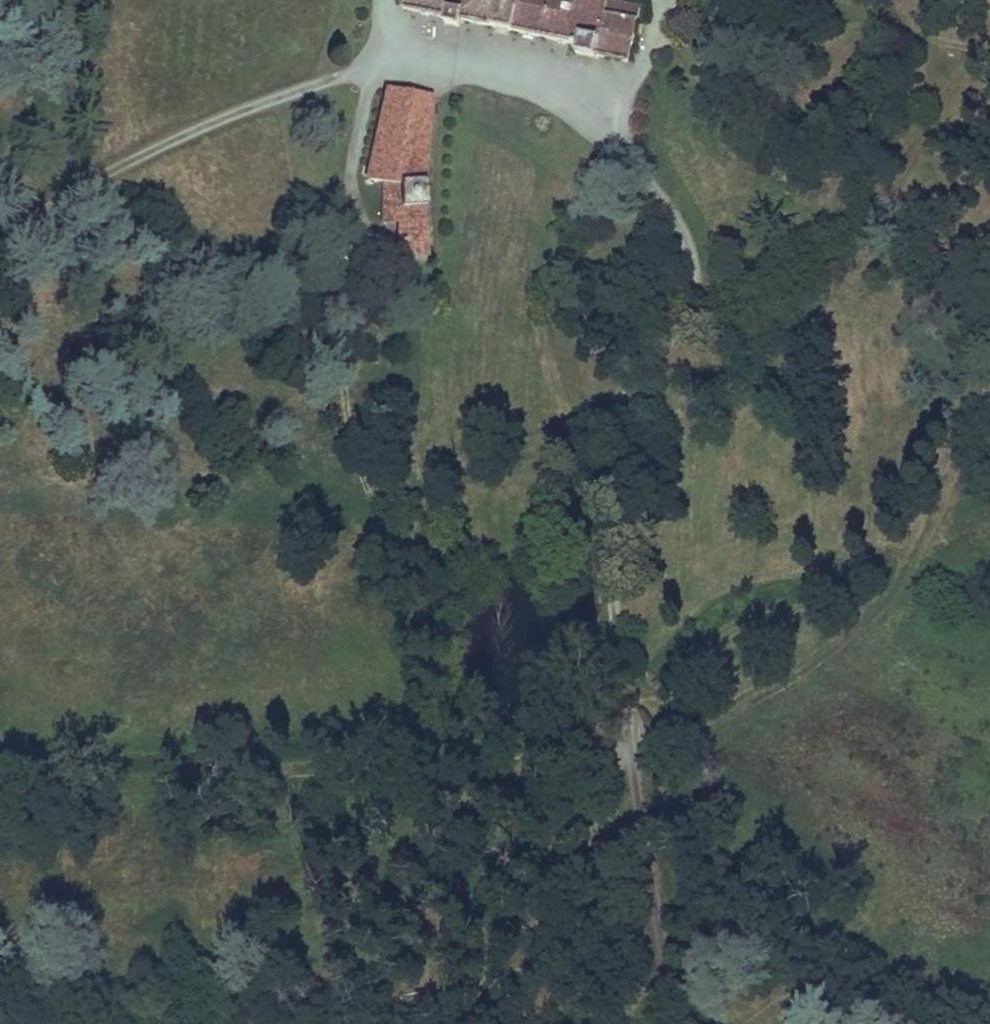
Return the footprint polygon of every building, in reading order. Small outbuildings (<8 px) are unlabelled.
[(452,23),(460,25),(461,20),(579,45),(577,53),(596,57),(597,54),(630,61),(640,7),(608,0),(405,0),(403,7),(446,16),(445,22),(452,23)] [(421,180),(425,140),(430,100),(385,92),(367,179),(382,182),(382,221),(398,222),(398,252),(426,253),(423,181),(421,180)] [(445,567),(449,567),(454,566),(453,559),(444,560),(445,567)]
